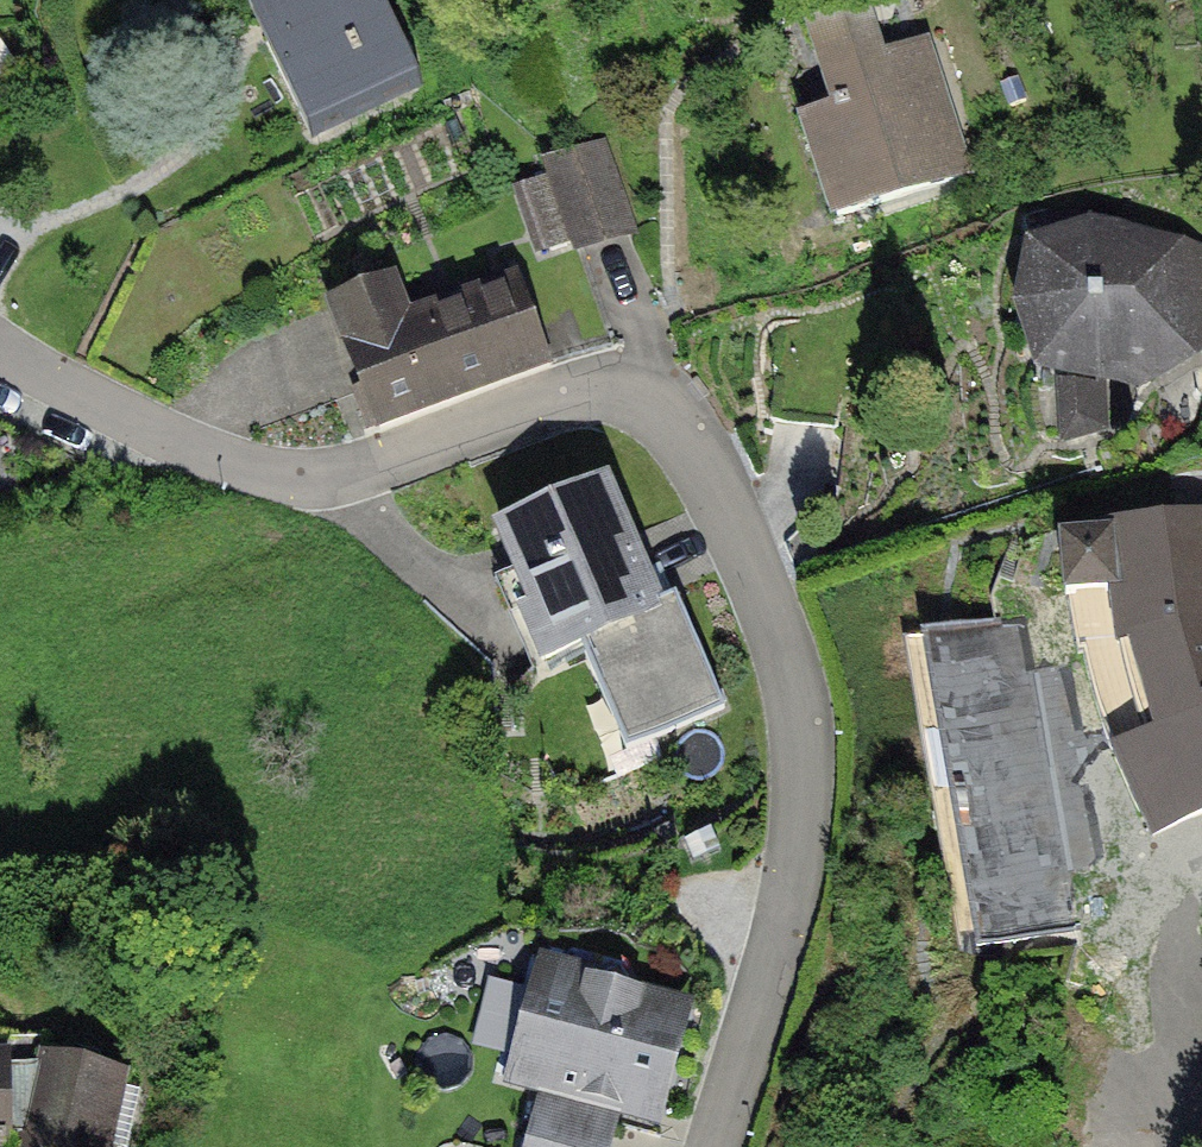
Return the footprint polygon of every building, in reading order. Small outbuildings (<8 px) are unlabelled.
[(270,43),(315,134),(421,83),(381,0),(358,0),(270,43)] [(837,217),(967,175),(924,42),(876,58),(860,10),(814,24),(841,107),(805,119),(837,217)] [(625,222),(599,145),(547,162),(554,181),(524,191),(543,246),(572,236),(573,240),(625,222)] [(1036,248),(1021,306),(1040,365),(1060,368),(1065,438),(1101,428),(1100,373),(1201,343),(1201,287),(1201,254),(1156,243),(1130,245),(1129,238),(1090,232),(1036,248)] [(332,305),(379,426),(548,361),(516,278),(406,321),(391,282),(332,305)] [(602,486),(501,531),(515,563),(494,572),(533,659),(587,636),(634,742),(722,703),(675,597),(655,606),(602,486)] [(1154,840),(1201,817),(1201,520),(1059,540),(1066,596),(1110,752),(1154,840)] [(1026,616),(929,633),(985,947),(1082,930),(1026,616)] [(679,1125),(704,1005),(540,971),(515,1091),(679,1125)] [(494,973),(485,1041),(513,1045),(522,977),(494,973)] [(0,1054),(0,1143),(7,1143),(7,1125),(27,1126),(24,1133),(63,1142),(62,1146),(107,1146),(122,1076),(44,1055),(39,1069),(6,1068),(6,1054),(0,1054)] [(538,1113),(530,1146),(616,1146),(619,1131),(538,1113)]
